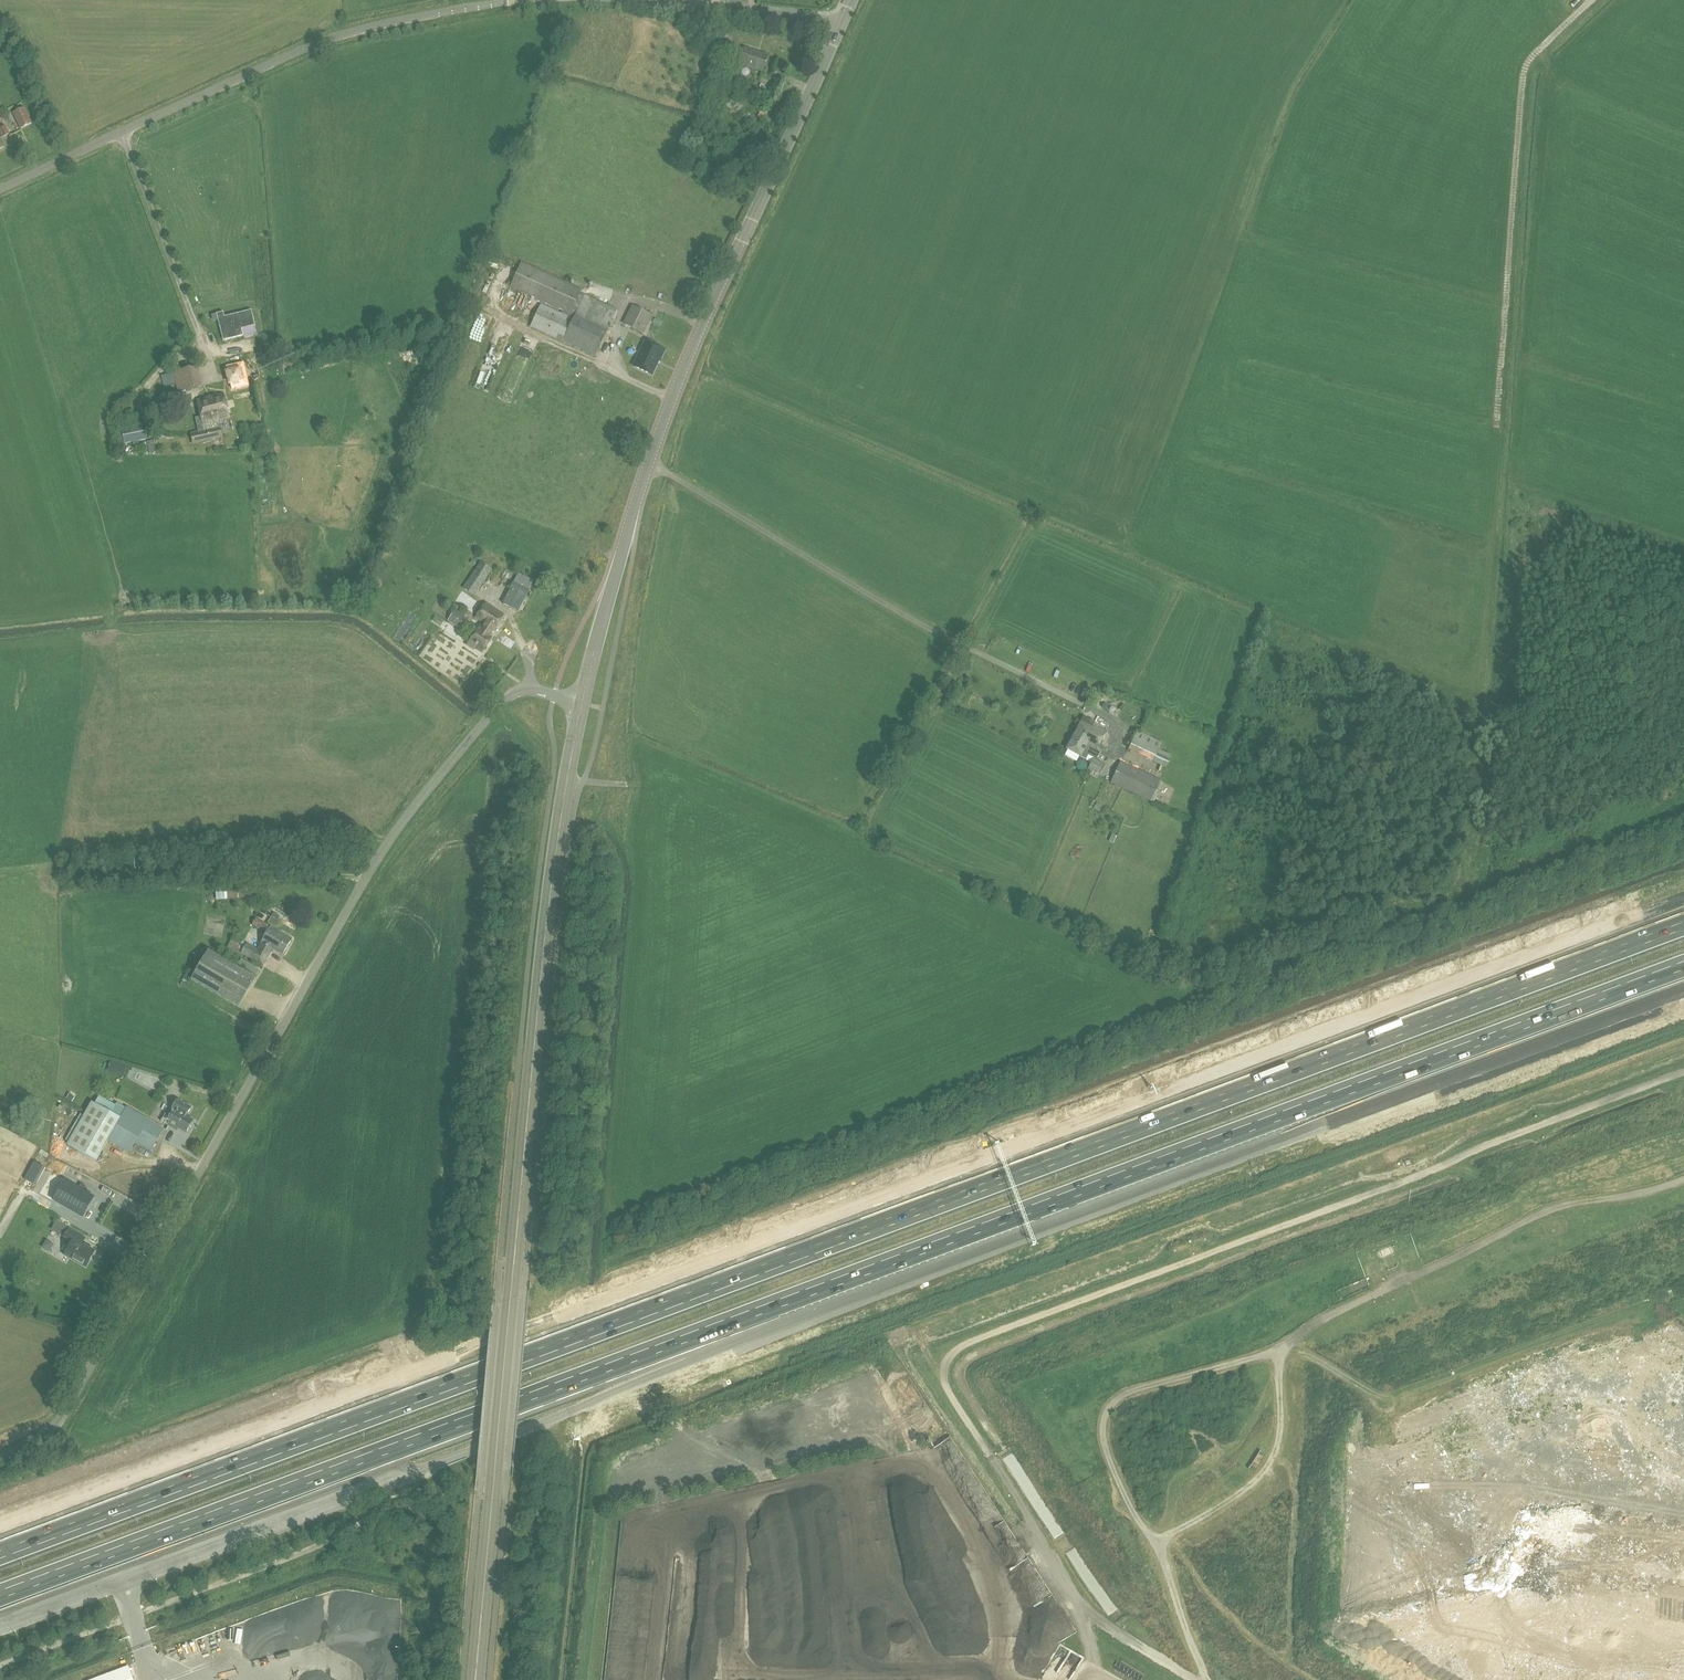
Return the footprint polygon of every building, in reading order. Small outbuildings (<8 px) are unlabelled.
[(745,48),(740,64),(763,71),(768,56),(745,48)] [(775,80),(768,97),(782,103),(789,86),(775,80)] [(32,123),(23,107),(14,112),(22,128),(32,123)] [(0,129),(4,137),(10,134),(6,126),(0,129)] [(563,311),(562,313),(541,304),(530,328),(596,357),(617,310),(581,293),(582,289),(522,262),(510,287),(563,311)] [(653,315),(633,305),(623,324),(643,335),(653,315)] [(217,314),(223,341),(244,336),(242,329),(255,326),(252,310),(225,317),(223,312),(217,314)] [(664,350),(646,341),(634,366),(652,375),(659,360),(660,360),(664,350)] [(226,366),(231,390),(249,385),(243,362),(226,366)] [(196,367),(184,370),(189,390),(201,386),(196,367)] [(189,390),(184,370),(174,373),(179,393),(189,390)] [(192,434),(194,444),(223,437),(221,427),(218,428),(217,422),(219,421),(219,420),(230,417),(224,393),(198,399),(204,425),(206,424),(208,431),(201,432),(192,434)] [(125,442),(146,438),(146,435),(151,433),(149,423),(123,429),(125,442)] [(493,570),(481,562),(463,589),(475,597),(493,570)] [(514,582),(503,604),(518,612),(534,581),(519,573),(514,582)] [(481,625),(468,645),(474,650),(475,648),(482,653),(492,638),(490,636),(505,615),(486,603),(476,618),(486,624),(484,627),(481,625)] [(455,610),(448,621),(462,630),(469,619),(455,610)] [(1067,749),(1086,759),(1088,754),(1094,758),(1088,769),(1098,774),(1104,762),(1096,758),(1099,752),(1096,751),(1106,732),(1094,725),(1094,723),(1084,718),(1067,749)] [(1128,750),(1166,768),(1171,755),(1159,750),(1162,742),(1137,731),(1128,750)] [(1111,783),(1151,802),(1161,781),(1121,762),(1111,783)] [(216,900),(244,898),(243,885),(216,887),(216,900)] [(267,924),(257,918),(252,925),(263,931),(267,924)] [(262,943),(273,949),(283,955),(292,939),(271,927),(262,943)] [(264,966),(273,949),(262,943),(258,950),(247,944),(234,936),(227,947),(241,955),(242,953),(264,966)] [(239,1008),(257,978),(209,950),(192,980),(239,1008)] [(240,959),(237,964),(256,975),(259,970),(240,959)] [(179,1089),(181,1082),(166,1078),(165,1085),(179,1089)] [(109,1140),(130,1152),(136,1142),(151,1151),(164,1128),(127,1108),(127,1109),(117,1103),(116,1106),(99,1096),(95,1103),(92,1102),(68,1144),(97,1160),(108,1140),(109,1140)] [(191,1107),(178,1100),(173,1109),(177,1111),(173,1118),(166,1114),(162,1121),(169,1125),(178,1130),(179,1128),(187,1133),(194,1120),(186,1116),(191,1107)] [(65,1181),(54,1200),(83,1216),(94,1197),(65,1181)] [(58,1221),(52,1231),(61,1236),(67,1226),(58,1221)] [(65,1237),(73,1242),(66,1255),(86,1267),(95,1252),(82,1245),(86,1239),(69,1229),(65,1237)] [(949,1233),(951,1239),(960,1236),(958,1230),(949,1233)] [(877,1460),(907,1455),(906,1448),(876,1453),(877,1460)] [(193,1466),(164,1477),(166,1483),(195,1472),(193,1466)] [(1548,1497),(1547,1528),(1565,1529),(1566,1497),(1548,1497)] [(1535,1540),(1536,1507),(1513,1507),(1513,1539),(1535,1540)] [(1408,1577),(1411,1584),(1420,1580),(1417,1573),(1408,1577)] [(1638,1638),(1640,1644),(1649,1641),(1647,1635),(1638,1638)]
